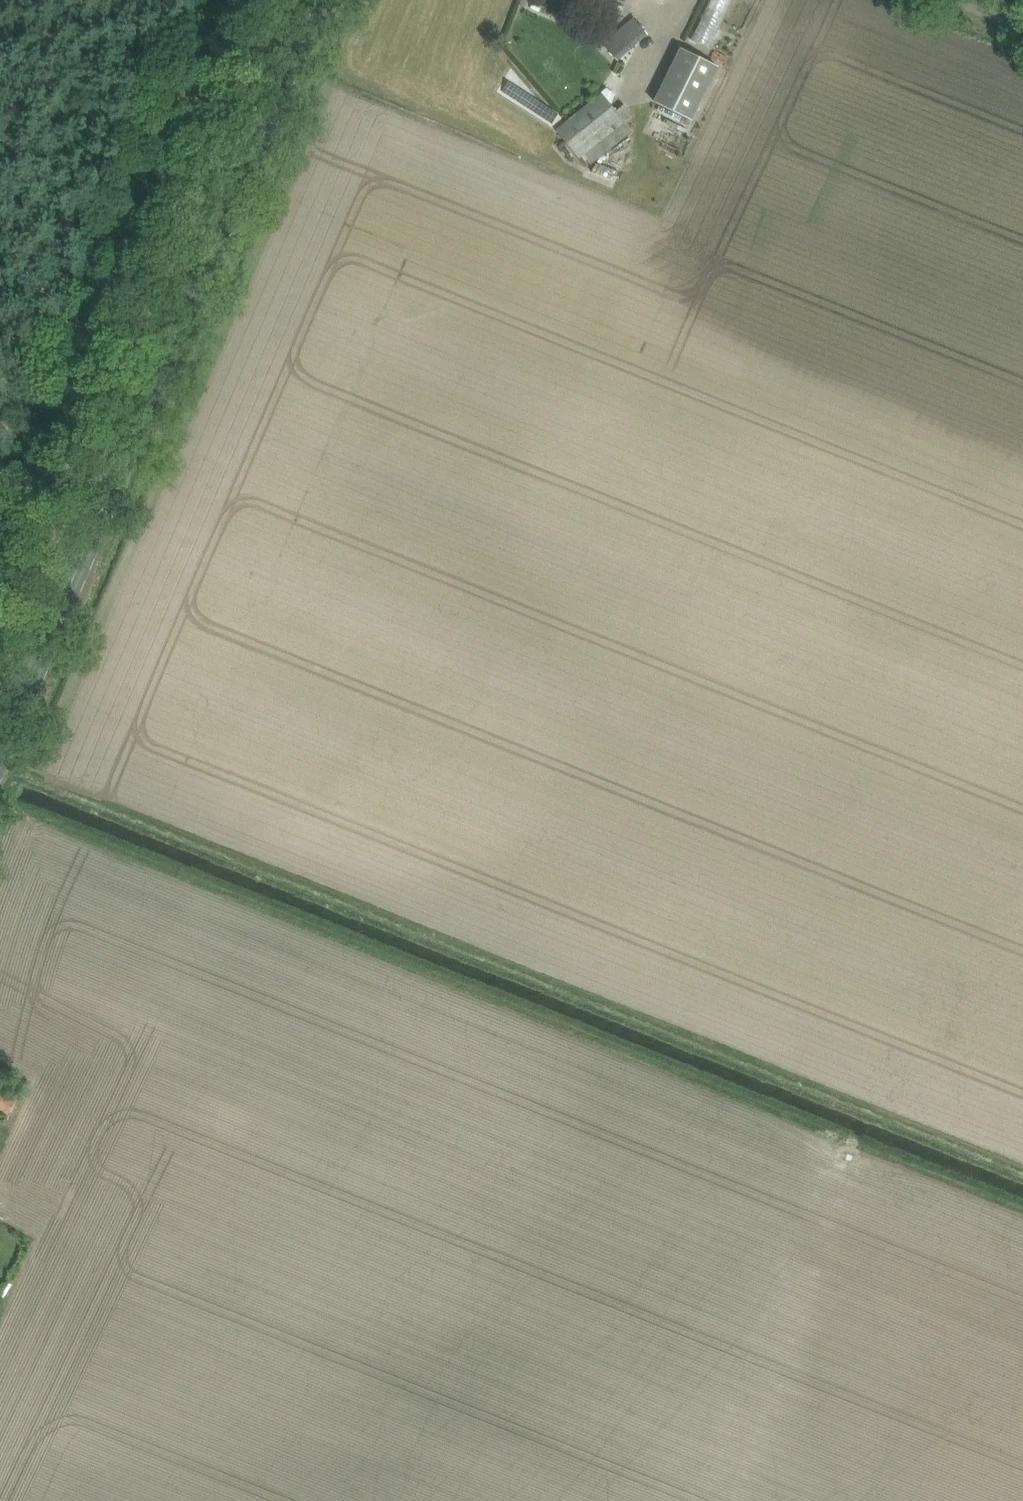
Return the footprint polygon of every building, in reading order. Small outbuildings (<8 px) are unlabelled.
[(691,40),(709,48),(731,0),(709,0),(691,40)] [(602,12),(619,20),(624,8),(607,1),(602,12)] [(633,19),(604,44),(618,61),(647,35),(633,19)] [(682,49),(655,103),(691,121),(718,67),(682,49)] [(584,155),(592,165),(633,132),(625,122),(633,116),(624,105),(616,112),(602,94),(557,130),(579,159),(584,155)] [(0,1090),(0,1112),(8,1115),(17,1097),(0,1090)]
